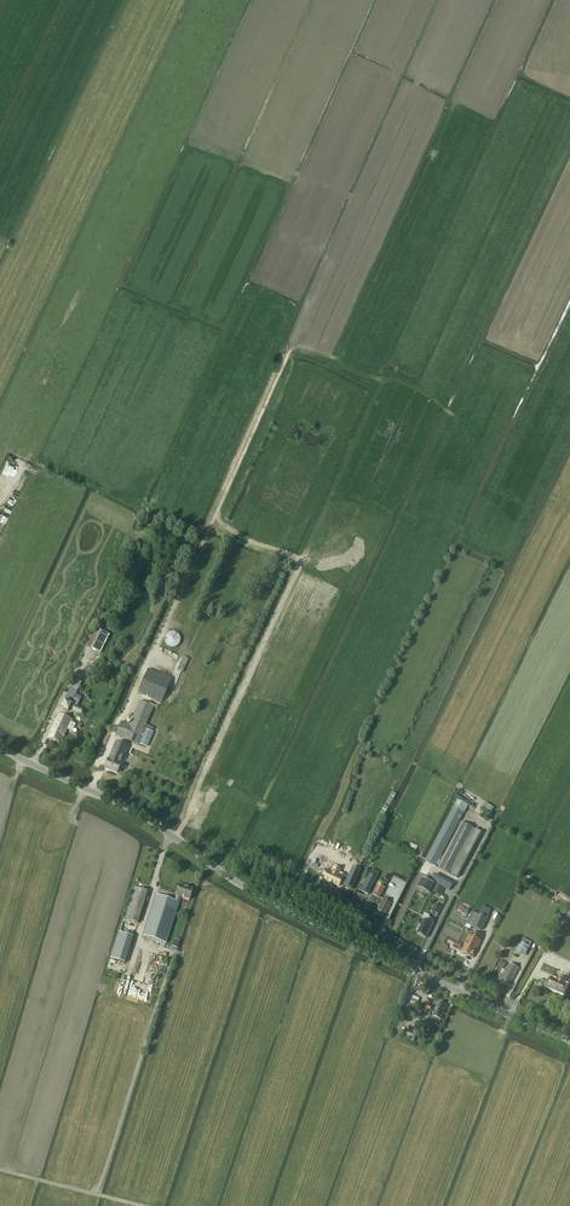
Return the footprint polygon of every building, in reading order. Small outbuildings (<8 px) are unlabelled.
[(16,472),(21,460),(8,455),(2,471),(8,473),(10,469),(16,472)] [(25,462),(22,469),(29,472),(32,465),(25,462)] [(4,495),(9,482),(6,481),(8,475),(1,473),(0,475),(0,494),(4,495)] [(90,648),(101,653),(109,635),(99,630),(90,648)] [(169,649),(181,644),(176,631),(163,636),(169,649)] [(180,677),(186,664),(181,661),(175,675),(180,677)] [(145,675),(137,692),(161,702),(168,685),(171,678),(170,677),(167,676),(147,668),(145,675)] [(68,711),(77,691),(70,688),(61,708),(68,711)] [(130,726),(121,722),(116,735),(137,744),(138,744),(145,725),(153,707),(140,701),(130,726)] [(75,706),(72,712),(80,715),(83,709),(75,706)] [(76,724),(72,722),(73,720),(59,714),(53,725),(52,724),(51,728),(52,728),(48,738),(61,743),(67,729),(72,732),(76,724)] [(145,725),(138,744),(140,744),(146,730),(148,731),(149,727),(145,725)] [(148,731),(146,730),(140,744),(145,747),(151,732),(148,731)] [(129,747),(116,742),(105,768),(117,773),(127,748),(128,749),(129,747)] [(392,791),(388,799),(392,801),(396,793),(392,791)] [(457,800),(453,808),(425,861),(436,866),(464,813),(468,805),(457,800)] [(486,803),(482,810),(490,814),(494,808),(486,803)] [(384,805),(380,812),(384,815),(388,807),(384,805)] [(481,833),(461,823),(438,867),(458,878),(481,833)] [(325,871),(323,875),(325,876),(324,880),(329,882),(328,883),(332,885),(333,884),(338,886),(343,874),(338,872),(339,870),(334,868),(331,873),(330,873),(330,874),(325,871)] [(369,874),(360,890),(368,894),(377,878),(369,874)] [(434,875),(431,881),(448,890),(449,891),(453,885),(447,882),(434,875)] [(422,879),(418,888),(430,893),(434,884),(422,879)] [(189,900),(193,890),(179,885),(176,895),(174,901),(156,895),(143,936),(166,943),(181,897),(189,900)] [(379,899),(384,889),(377,885),(372,895),(379,899)] [(436,885),(433,892),(440,895),(443,888),(436,885)] [(137,923),(147,892),(133,887),(123,919),(137,923)] [(384,916),(391,903),(382,898),(376,912),(384,916)] [(435,904),(432,911),(438,914),(442,907),(435,904)] [(481,931),(491,910),(483,906),(479,915),(472,912),(466,926),(471,928),(472,926),(481,931)] [(419,925),(416,931),(418,931),(417,934),(426,938),(433,924),(435,920),(429,917),(430,915),(425,913),(422,918),(424,919),(421,926),(419,925)] [(119,932),(110,958),(124,963),(133,937),(119,932)] [(470,933),(464,947),(462,946),(462,945),(455,942),(453,947),(462,951),(461,952),(473,958),(482,938),(470,933)] [(520,942),(515,952),(525,957),(530,947),(529,947),(521,942),(520,942)] [(166,967),(167,960),(155,958),(154,964),(166,967)] [(497,979),(510,986),(519,969),(509,964),(503,975),(501,973),(497,979)] [(547,987),(563,994),(567,985),(561,982),(562,980),(558,978),(557,981),(551,978),(547,987)] [(426,1024),(425,1027),(435,1031),(433,1035),(438,1037),(441,1028),(437,1026),(440,1019),(441,1020),(447,1004),(438,1001),(433,1017),(431,1016),(430,1019),(428,1019),(426,1024)] [(415,1031),(415,1033),(405,1029),(401,1038),(405,1040),(405,1041),(411,1044),(411,1042),(417,1044),(421,1033),(415,1031)]
